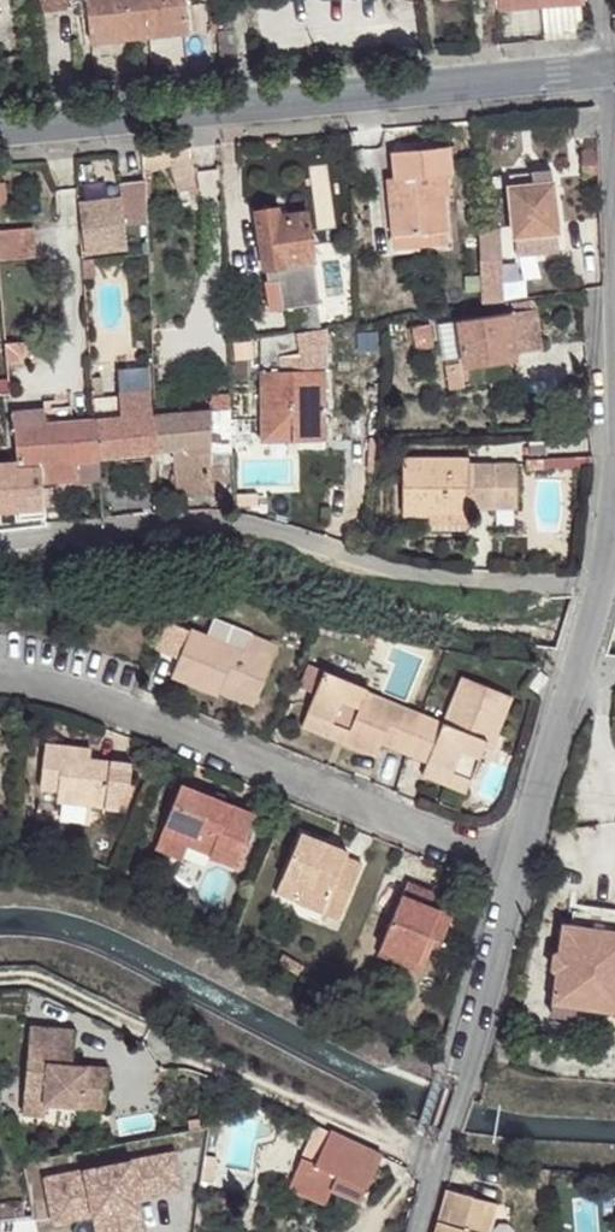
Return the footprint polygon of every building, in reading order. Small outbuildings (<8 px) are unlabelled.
[(35,15),(74,11),(72,0),(33,0),(35,15)] [(90,42),(189,31),(187,6),(211,4),(211,0),(86,0),(90,42)] [(498,9),(497,0),(484,0),(482,1),(483,9),(498,9)] [(498,9),(542,5),(581,3),(583,3),(583,0),(497,0),(498,9)] [(581,3),(542,5),(544,35),(584,32),(581,3)] [(217,31),(220,58),(238,57),(235,29),(217,31)] [(191,142),(140,150),(143,170),(171,166),(174,192),(198,188),(191,142)] [(387,178),(393,237),(447,231),(444,196),(449,196),(447,178),(453,177),(450,145),(391,151),(394,177),(387,178)] [(598,149),(581,150),(583,176),(599,176),(598,149)] [(552,171),(531,173),(532,186),(553,183),(552,171)] [(508,175),(510,188),(532,186),(531,173),(508,175)] [(147,224),(146,183),(121,185),(122,198),(79,202),(86,255),(126,251),(124,226),(147,224)] [(558,233),(553,183),(532,186),(510,188),(515,237),(517,237),(556,233),(558,233)] [(253,212),(262,271),(266,270),(268,282),(278,281),(283,308),(320,302),(313,263),(315,263),(307,211),(280,215),(279,208),(253,212)] [(481,290),(503,289),(498,224),(476,225),(481,290)] [(0,230),(0,261),(38,258),(35,227),(0,230)] [(393,237),(394,250),(448,245),(447,231),(393,237)] [(556,233),(517,237),(519,254),(557,251),(556,233)] [(264,283),(268,311),(283,308),(278,281),(268,282),(264,283)] [(458,321),(464,366),(516,359),(515,352),(542,349),(537,310),(535,301),(511,304),(511,313),(458,321)] [(435,321),(425,322),(427,343),(438,342),(435,321)] [(260,338),(262,442),(294,442),(294,430),(326,429),(325,369),(281,371),(281,355),(299,353),(296,333),(260,338)] [(249,341),(236,342),(237,358),(249,358),(249,341)] [(6,344),(7,363),(14,363),(14,353),(25,348),(24,342),(6,344)] [(445,365),(449,390),(462,388),(458,363),(445,365)] [(120,417),(152,415),(150,389),(151,389),(149,366),(116,368),(120,417)] [(12,410),(13,426),(47,423),(46,407),(12,410)] [(155,414),(157,453),(172,451),(177,497),(212,493),(212,484),(212,466),(211,453),(232,453),(231,409),(155,414)] [(94,419),(98,459),(157,453),(155,414),(152,415),(120,417),(94,419)] [(40,460),(42,482),(76,479),(77,485),(100,481),(98,459),(94,419),(47,423),(13,426),(17,462),(40,460)] [(294,430),(294,442),(326,441),(326,429),(294,430)] [(592,469),(592,458),(527,460),(528,470),(592,469)] [(46,525),(42,482),(40,460),(17,462),(0,463),(0,512),(38,509),(40,521),(40,526),(46,525)] [(403,460),(403,512),(428,513),(470,512),(470,511),(470,464),(470,460),(403,460)] [(494,464),(470,464),(470,511),(495,510),(494,501),(494,464)] [(518,464),(494,464),(494,501),(518,501),(518,464)] [(223,466),(212,466),(212,484),(224,483),(223,466)] [(518,501),(494,501),(495,510),(518,510),(518,501)] [(38,509),(0,512),(0,524),(40,521),(38,509)] [(428,513),(428,525),(470,525),(470,512),(428,513)] [(190,631),(170,622),(159,648),(179,656),(190,631)] [(179,656),(171,677),(219,696),(220,693),(224,682),(260,696),(279,646),(251,635),(249,639),(244,650),(230,644),(191,628),(190,631),(179,656)] [(235,633),(230,644),(244,650),(249,639),(235,633)] [(443,722),(367,692),(369,689),(324,670),(307,713),(349,731),(344,744),(377,757),(382,744),(427,762),(471,781),(486,746),(492,731),(498,734),(513,697),(462,676),(443,722)] [(538,693),(550,678),(541,671),(529,687),(538,693)] [(260,696),(224,682),(220,693),(255,707),(260,696)] [(307,713),(301,726),(344,744),(349,731),(307,713)] [(495,750),(501,735),(499,734),(498,734),(492,731),(486,746),(495,750)] [(45,742),(39,789),(58,792),(57,803),(119,811),(119,810),(121,797),(126,797),(132,798),(134,783),(130,782),(133,763),(91,758),(82,757),(83,747),(45,742)] [(92,748),(83,747),(82,757),(91,758),(92,748)] [(422,775),(466,794),(471,781),(427,762),(422,775)] [(181,783),(160,834),(161,835),(189,846),(235,866),(256,815),(181,783)] [(281,881),(301,890),(297,902),(340,919),(363,864),(346,857),(348,851),(301,832),(281,881)] [(183,861),(189,846),(161,835),(155,850),(183,861)] [(281,881),(276,894),(297,902),(301,890),(281,881)] [(408,882),(379,949),(424,967),(428,957),(436,939),(442,941),(453,914),(431,905),(421,902),(427,889),(408,882)] [(427,889),(421,902),(431,905),(436,893),(427,889)] [(574,926),(614,931),(614,916),(576,910),(574,926)] [(563,924),(553,1004),(579,1007),(614,1012),(614,931),(574,926),(563,924)] [(436,939),(428,957),(438,961),(446,943),(442,941),(436,939)] [(379,949),(377,956),(421,974),(424,967),(379,949)] [(553,1004),(551,1016),(578,1019),(579,1007),(553,1004)] [(30,1025),(23,1112),(45,1114),(46,1102),(105,1107),(108,1066),(71,1063),(57,1061),(58,1048),(72,1050),(74,1029),(30,1025)] [(71,1063),(72,1050),(58,1048),(57,1061),(71,1063)] [(489,1064),(486,1073),(504,1078),(507,1069),(489,1064)] [(316,1162),(330,1131),(317,1125),(303,1156),(316,1162)] [(303,1156),(289,1187),(326,1202),(332,1188),(361,1201),(382,1155),(330,1131),(316,1162),(303,1156)] [(104,1231),(144,1231),(137,1196),(181,1188),(174,1152),(44,1177),(49,1204),(73,1199),(77,1218),(94,1215),(100,1213),(104,1231)] [(435,1231),(488,1231),(497,1202),(447,1188),(435,1231)] [(73,1199),(49,1204),(53,1222),(77,1218),(73,1199)] [(2,1219),(25,1217),(24,1202),(1,1204),(2,1219)] [(94,1215),(97,1231),(104,1231),(100,1213),(94,1215)]
